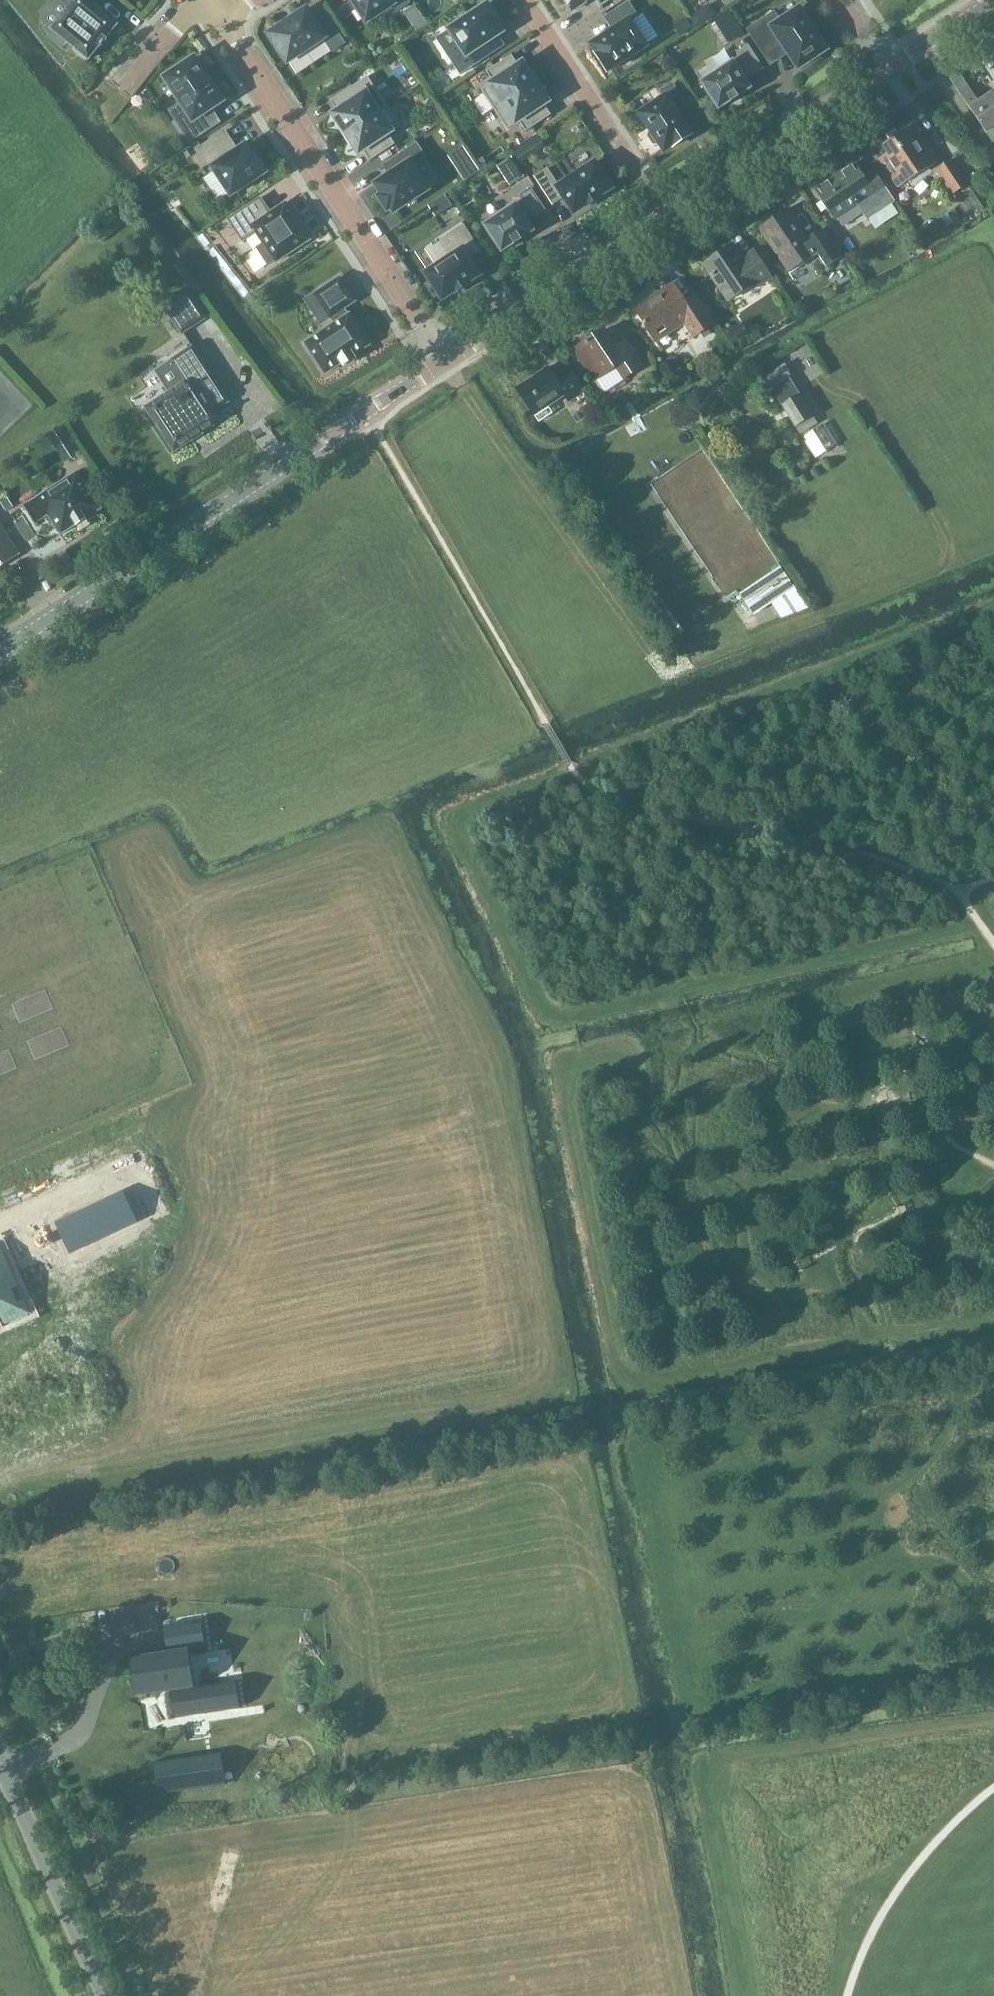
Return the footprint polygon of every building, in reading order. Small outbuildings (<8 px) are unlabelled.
[(51,29),(52,30),(53,30),(68,42),(88,59),(89,60),(90,59),(100,46),(102,47),(103,46),(101,45),(105,40),(106,41),(108,40),(106,39),(117,26),(118,25),(117,23),(116,24),(100,11),(101,10),(100,10),(99,10),(96,8),(97,7),(96,6),(96,7),(87,0),(61,0),(68,6),(65,10),(66,11),(52,28),(51,29)] [(367,22),(393,5),(397,12),(410,4),(408,0),(353,0),(367,22)] [(573,12),(591,0),(565,0),(573,12)] [(634,53),(645,45),(631,23),(630,21),(638,16),(628,1),(605,17),(614,31),(593,45),(599,54),(597,55),(608,71),(621,63),(623,66),(636,57),(634,53)] [(474,52),(482,62),(506,45),(498,35),(503,32),(497,23),(499,22),(487,6),(451,31),(468,56),(474,52)] [(321,30),(307,10),(271,34),(289,62),(325,38),(333,52),(346,43),(332,22),(321,30)] [(728,10),(714,19),(720,29),(734,20),(728,10)] [(782,22),(775,12),(748,30),(767,58),(785,46),(800,67),(810,61),(811,63),(824,54),(823,52),(826,50),(824,47),(826,45),(817,32),(815,33),(800,10),(782,22)] [(700,11),(691,17),(697,27),(706,20),(700,11)] [(645,45),(646,46),(660,37),(644,14),(640,17),(631,23),(645,45)] [(411,22),(418,32),(428,25),(421,15),(411,22)] [(682,34),(692,28),(686,19),(677,25),(682,34)] [(729,36),(698,59),(707,71),(738,48),(729,36)] [(749,46),(738,53),(741,57),(701,83),(719,111),(752,89),(745,78),(752,73),(753,75),(764,69),(749,46)] [(195,58),(165,78),(192,121),(181,128),(190,142),(220,122),(212,110),(224,102),(195,58)] [(493,82),(481,90),(494,110),(539,80),(532,69),(529,71),(524,62),(515,68),(508,58),(487,72),(493,82)] [(342,108),(333,114),(339,122),(336,124),(344,135),(393,104),(373,74),(336,98),(342,108)] [(539,80),(494,110),(507,130),(519,122),(526,133),(547,119),(542,110),(551,104),(544,94),(547,92),(539,80)] [(688,105),(674,84),(661,92),(665,98),(641,114),(652,131),(650,132),(649,137),(654,145),(658,146),(661,144),(665,151),(674,145),(675,147),(692,136),(676,113),(688,105)] [(970,88),(961,94),(986,133),(993,143),(993,142),(993,98),(991,94),(979,102),(970,88)] [(393,104),(344,135),(351,147),(354,145),(359,154),(368,148),(374,158),(400,141),(393,131),(406,123),(393,104)] [(899,188),(938,162),(914,125),(875,151),(899,188)] [(225,131),(199,149),(213,170),(215,169),(232,194),(242,188),(244,191),(257,182),(255,179),(265,172),(254,156),(252,157),(245,147),(239,151),(225,131)] [(426,157),(417,144),(384,166),(390,176),(377,184),(384,195),(380,197),(388,209),(392,207),(394,211),(428,189),(413,166),(426,157)] [(478,171),(464,148),(451,157),(465,179),(478,171)] [(520,148),(514,151),(521,162),(527,158),(520,148)] [(953,194),(968,185),(952,159),(937,170),(953,194)] [(587,204),(588,206),(600,198),(599,197),(611,189),(595,163),(559,187),(548,169),(535,177),(553,205),(564,197),(575,213),(587,204)] [(889,190),(887,191),(873,171),(863,177),(855,164),(816,190),(835,219),(860,203),(865,213),(879,204),(882,209),(895,200),(889,190)] [(524,199),(483,225),(502,253),(504,251),(504,250),(524,238),(535,231),(527,220),(534,216),(536,218),(546,211),(532,189),(521,195),(524,199)] [(446,195),(429,206),(436,217),(453,206),(446,195)] [(261,198),(229,219),(244,241),(257,232),(265,244),(258,248),(269,265),(276,261),(277,262),(311,240),(286,203),(271,213),(261,198)] [(789,208),(759,228),(789,274),(818,255),(827,268),(843,257),(825,230),(810,240),(789,208)] [(463,224),(436,242),(429,246),(441,265),(427,274),(443,299),(456,291),(456,292),(468,284),(467,283),(480,275),(470,259),(481,252),(463,224)] [(760,286),(772,278),(757,256),(746,264),(733,245),(705,265),(729,301),(757,282),(760,286)] [(498,285),(507,295),(517,286),(508,275),(498,285)] [(340,278),(315,294),(330,318),(331,317),(336,324),(306,343),(326,374),(342,363),(344,366),(356,359),(354,355),(370,345),(350,314),(349,315),(344,308),(355,301),(340,278)] [(645,323),(644,325),(655,342),(656,342),(654,339),(671,327),(673,330),(684,323),(693,338),(715,323),(697,296),(685,304),(673,286),(636,310),(645,323)] [(206,319),(186,289),(163,305),(182,334),(206,319)] [(604,331),(575,350),(595,380),(596,380),(605,393),(625,380),(625,379),(643,367),(626,341),(616,349),(604,331)] [(789,353),(769,365),(777,378),(796,365),(789,353)] [(146,407),(175,452),(220,421),(214,412),(229,402),(199,354),(178,368),(186,381),(146,407)] [(535,416),(535,415),(565,395),(569,402),(584,392),(569,369),(555,378),(548,368),(548,369),(549,370),(539,377),(538,375),(517,389),(535,416)] [(790,378),(772,389),(796,426),(813,415),(790,378)] [(819,445),(839,432),(827,413),(807,426),(819,445)] [(61,535),(101,509),(78,472),(24,506),(35,524),(48,515),(61,535)] [(0,524),(0,568),(20,555),(3,528),(0,524)] [(781,567),(740,594),(754,615),(795,588),(781,567)] [(124,1191),(55,1223),(69,1253),(138,1221),(124,1191)] [(2,1318),(3,1321),(25,1311),(7,1272),(11,1270),(0,1247),(0,1318),(2,1318)] [(169,1627),(164,1628),(164,1629),(165,1629),(168,1650),(167,1650),(168,1651),(189,1648),(206,1646),(206,1644),(205,1644),(202,1624),(202,1623),(202,1622),(169,1627)] [(168,1651),(130,1657),(136,1697),(171,1691),(171,1693),(172,1693),(175,1716),(175,1718),(241,1708),(241,1706),(240,1706),(237,1683),(237,1681),(195,1687),(189,1648),(168,1651)] [(222,1753),(154,1763),(154,1764),(155,1764),(159,1793),(159,1794),(226,1784),(226,1783),(225,1783),(221,1754),(222,1754),(222,1753)]
